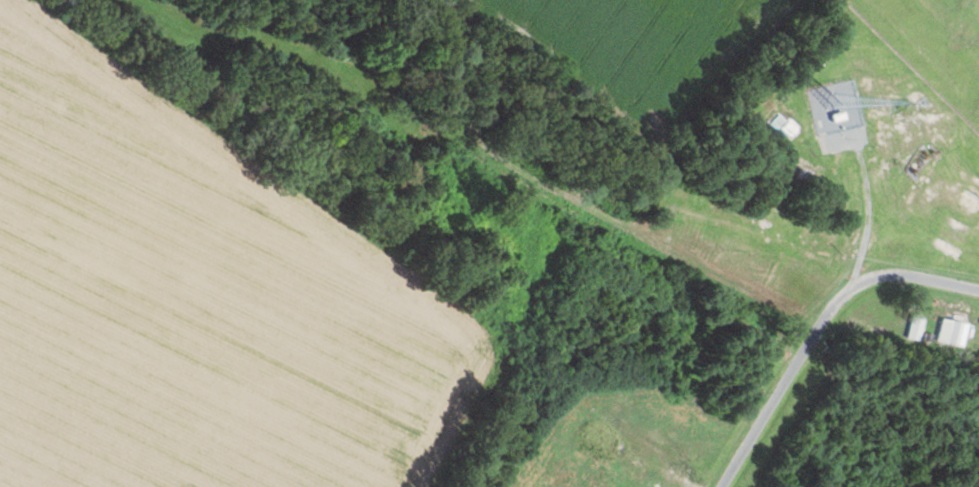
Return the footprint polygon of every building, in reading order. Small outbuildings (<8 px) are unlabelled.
[(908,337),(920,340),(925,313),(914,310),(908,337)] [(957,345),(963,322),(943,318),(938,340),(957,345)]
